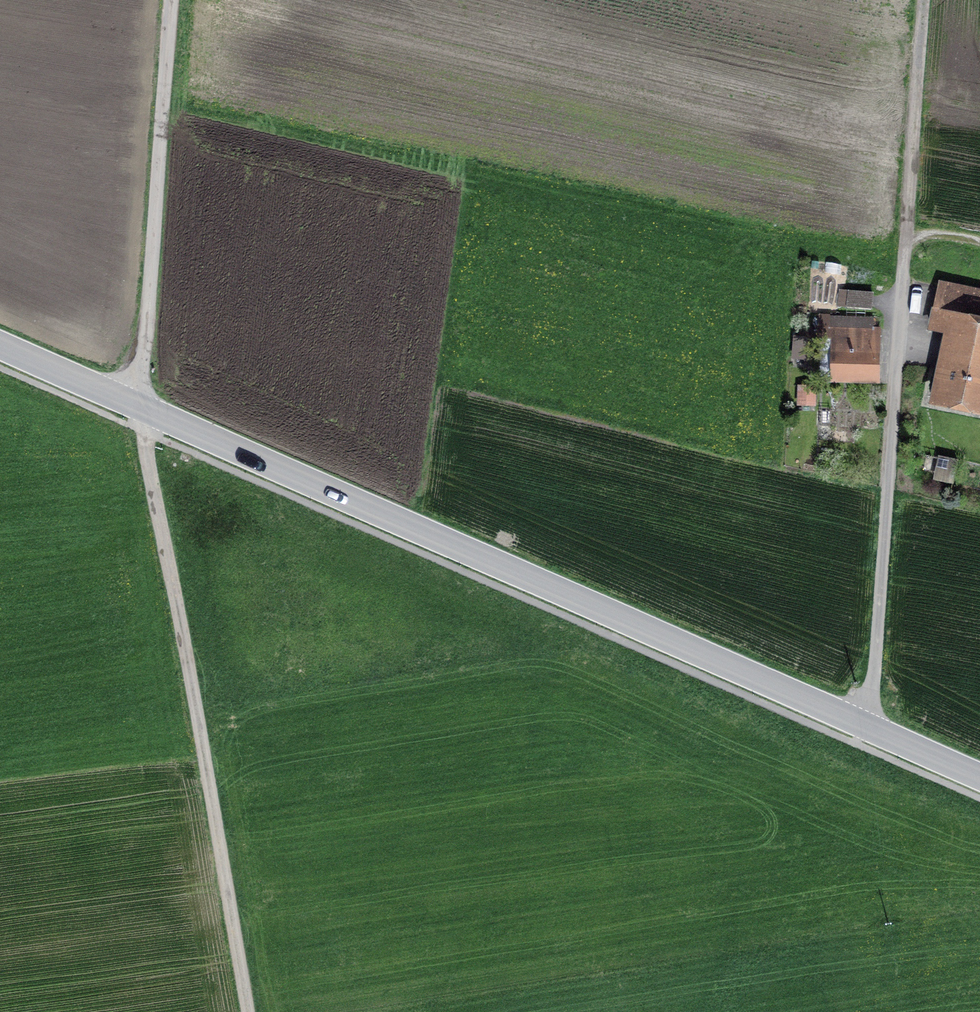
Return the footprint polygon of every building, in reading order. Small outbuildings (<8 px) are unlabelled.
[(939,285),(931,327),(955,332),(947,370),(938,368),(933,390),(943,392),(941,400),(979,408),(979,294),(939,285)] [(849,290),(847,306),(870,309),(872,293),(849,290)] [(837,337),(835,376),(875,377),(876,336),(879,336),(880,329),(873,328),(873,318),(834,316),(834,326),(821,326),(821,336),(837,337)] [(803,391),(803,415),(819,415),(819,391),(803,391)]
